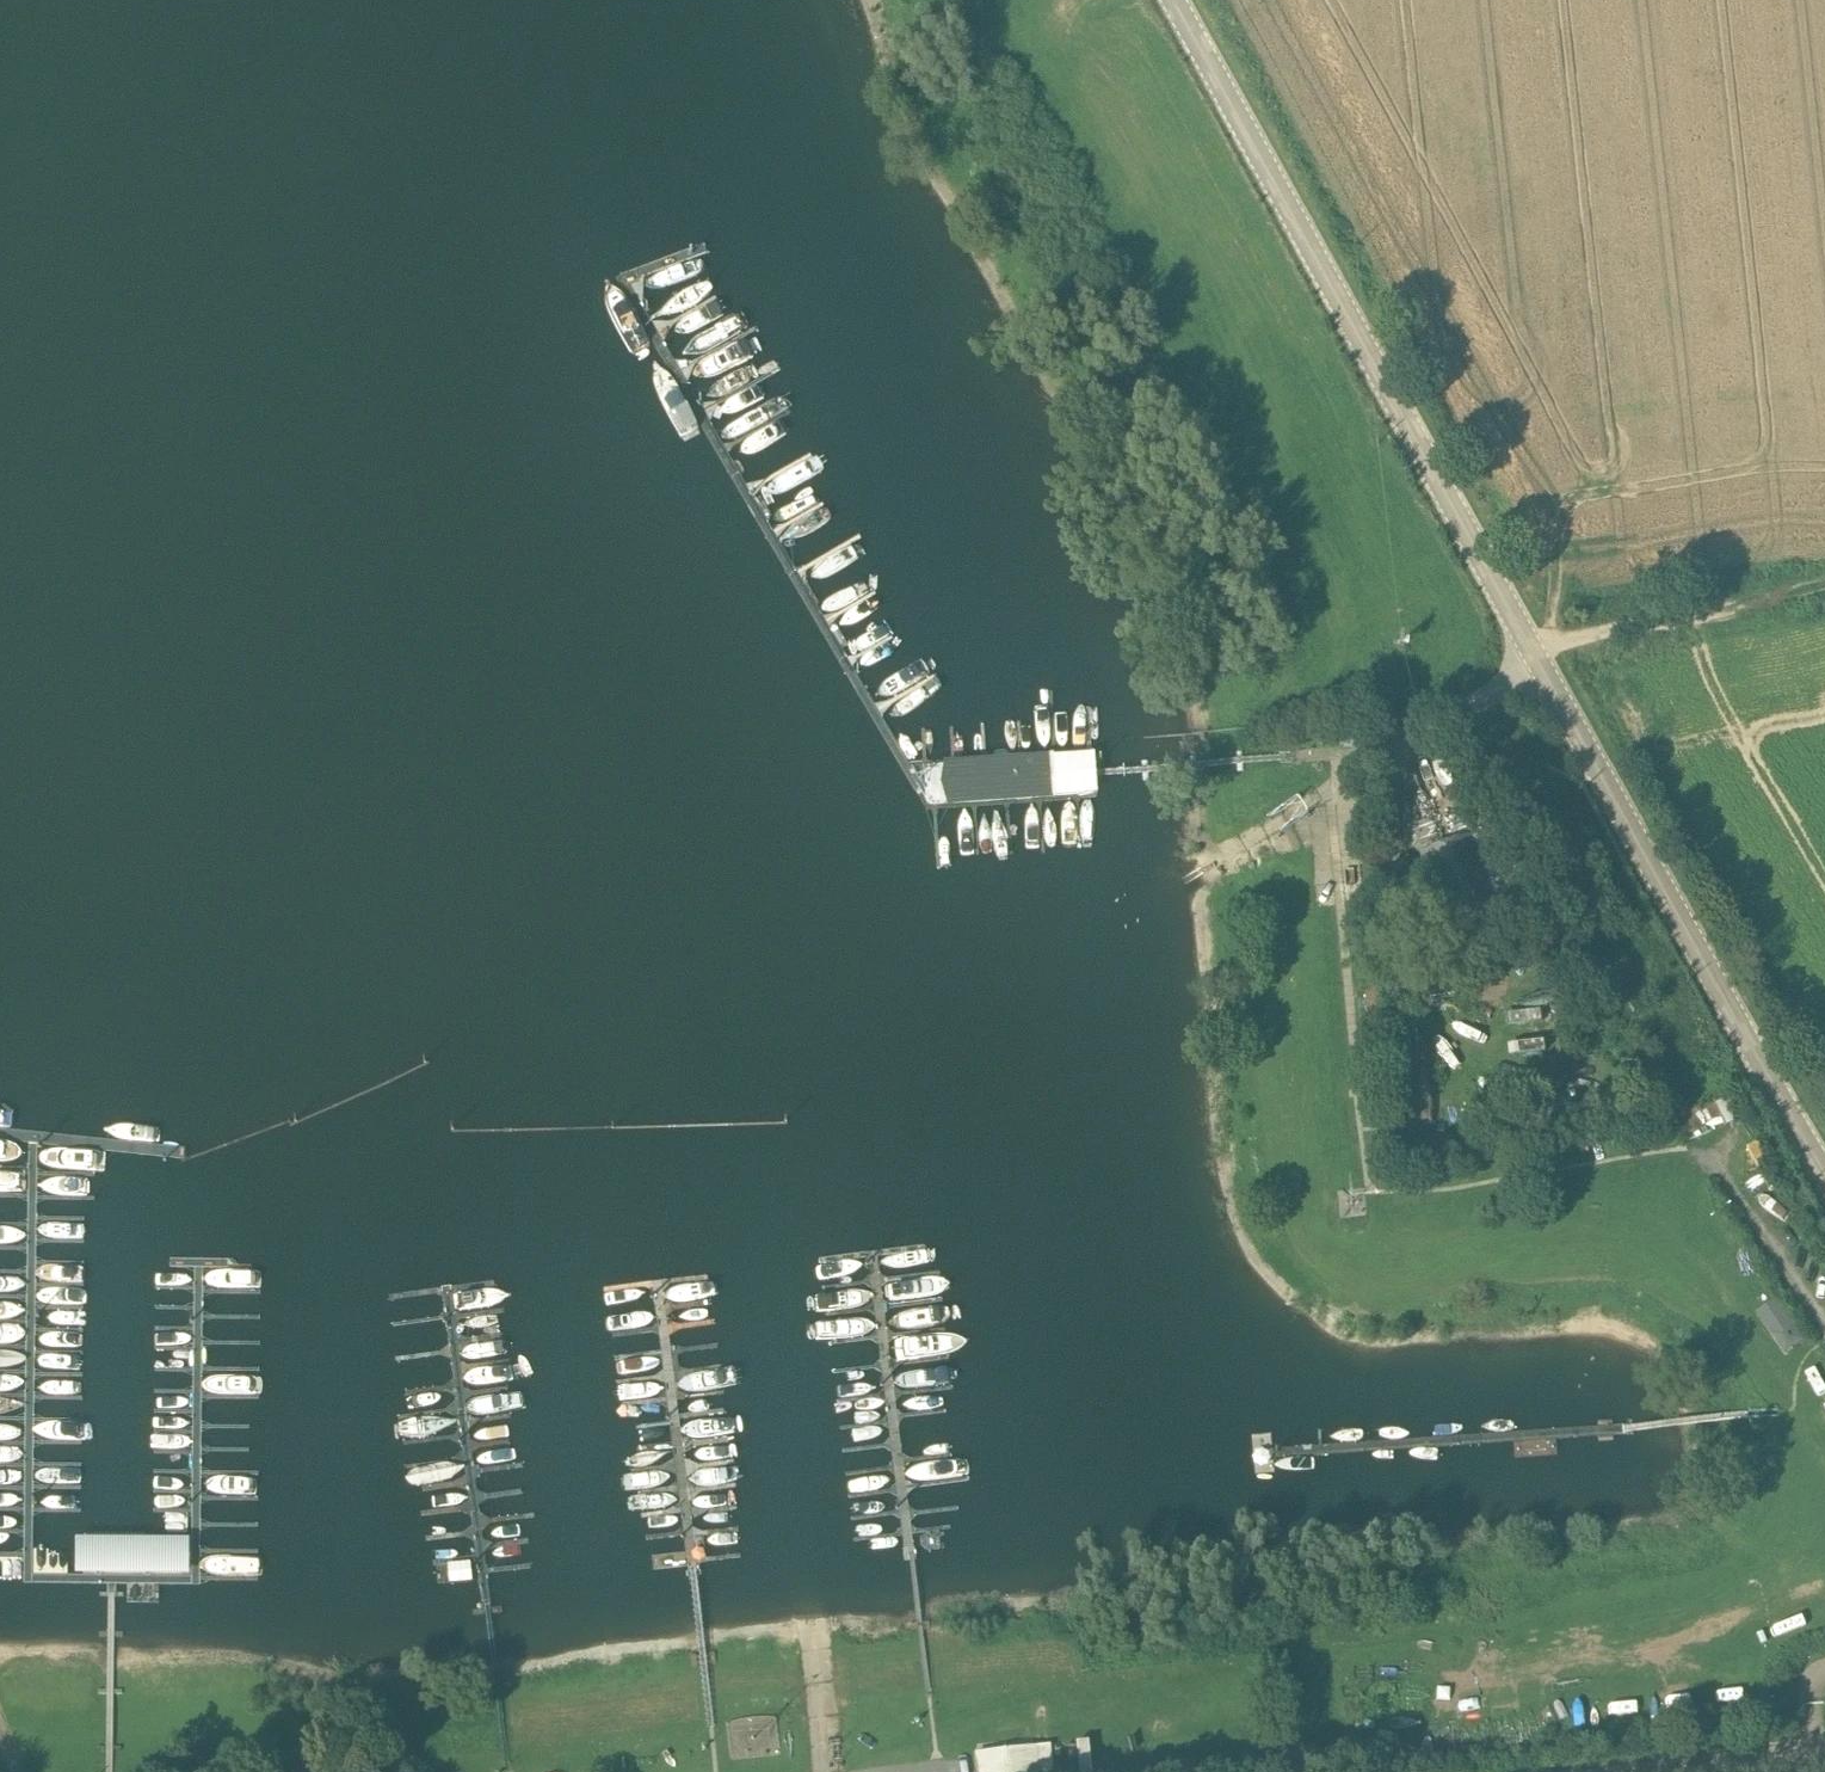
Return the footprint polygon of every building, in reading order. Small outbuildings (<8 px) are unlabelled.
[(1506,928),(1476,833),(1420,851),(1450,945),(1506,928)] [(1678,1116),(1688,1140),(1736,1121),(1726,1096),(1678,1116)] [(1755,1310),(1782,1354),(1803,1340),(1776,1297),(1755,1310)] [(181,1539),(89,1540),(90,1566),(181,1565),(181,1539)] [(975,1754),(977,1771),(1053,1771),(1050,1745),(975,1754)]
